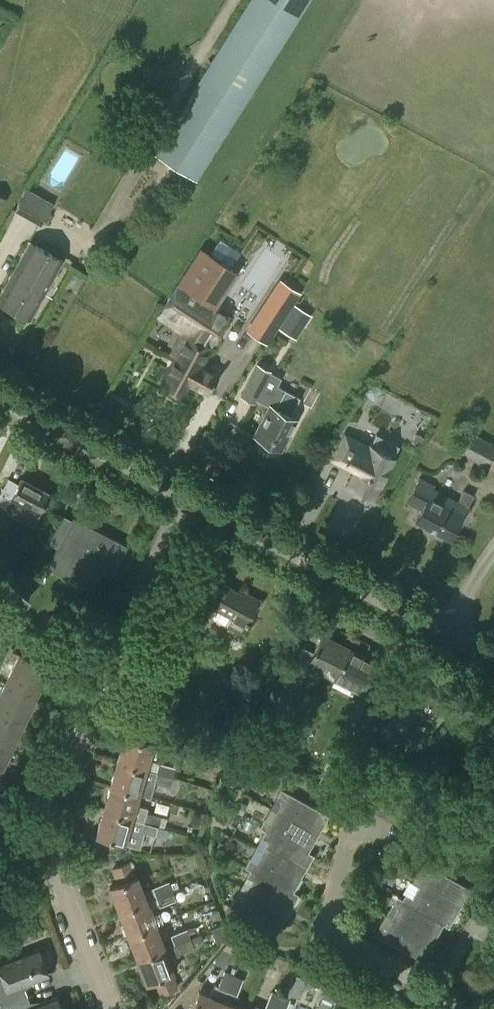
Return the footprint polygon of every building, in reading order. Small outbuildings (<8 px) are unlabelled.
[(196,180),(309,0),(252,0),(155,154),(196,180)] [(16,209),(40,222),(51,203),(27,189),(16,209)] [(178,354),(161,385),(181,395),(189,381),(209,392),(221,369),(220,369),(216,375),(202,367),(212,347),(210,346),(228,318),(213,308),(237,272),(230,268),(240,252),(220,239),(210,255),(201,249),(161,309),(186,325),(182,332),(190,336),(180,355),(178,354)] [(1,300),(0,302),(11,308),(12,306),(30,317),(64,261),(30,241),(17,264),(18,264),(0,295),(0,299),(1,300)] [(275,287),(248,330),(267,342),(294,299),(298,292),(279,280),(275,287)] [(281,325),(297,336),(312,314),(295,303),(281,325)] [(300,397),(277,385),(281,378),(270,372),(270,370),(258,364),(242,395),(252,400),(254,397),(271,405),(255,435),(267,441),(266,441),(267,444),(273,447),(276,446),(277,446),(280,448),(296,417),(291,415),(300,397)] [(380,387),(371,381),(364,391),(374,397),(380,387)] [(477,436),(465,430),(455,449),(487,466),(489,462),(493,465),(493,445),(477,436)] [(349,484),(354,487),(354,491),(364,496),(368,494),(373,497),(394,458),(370,445),(369,447),(346,435),(334,458),(357,470),(349,484)] [(0,494),(0,504),(8,508),(6,511),(32,525),(49,493),(21,478),(18,483),(8,478),(0,494)] [(416,519),(429,526),(445,495),(433,489),(435,486),(420,478),(407,501),(422,509),(416,519)] [(445,495),(429,526),(451,538),(474,495),(464,490),(458,501),(445,495)] [(58,549),(49,565),(91,588),(102,569),(107,572),(114,559),(117,560),(125,546),(74,518),(72,522),(58,549)] [(186,592),(169,624),(195,638),(212,606),(231,616),(227,625),(241,632),(257,601),(212,578),(210,581),(195,573),(185,592),(186,592)] [(28,600),(20,592),(8,604),(19,616),(27,609),(23,604),(28,600)] [(98,616),(87,612),(77,634),(89,639),(98,616)] [(297,644),(267,699),(284,708),(308,663),(334,676),(349,648),(322,634),(313,652),(297,644)] [(349,648),(334,676),(361,690),(376,662),(349,648)] [(19,654),(6,682),(37,697),(50,669),(19,654)] [(437,722),(448,701),(408,679),(387,718),(373,711),(360,736),(375,744),(380,735),(405,748),(413,733),(406,729),(416,711),(437,722)] [(0,695),(0,713),(24,724),(37,697),(6,682),(0,695)] [(347,725),(358,730),(363,721),(365,717),(375,697),(364,692),(347,725)] [(11,752),(24,724),(0,713),(0,747),(11,752)] [(125,735),(118,760),(145,768),(152,743),(150,742),(154,727),(138,723),(134,738),(125,735)] [(195,741),(175,733),(171,743),(191,750),(195,741)] [(256,752),(261,741),(248,736),(244,747),(256,752)] [(0,747),(0,776),(11,752),(0,747)] [(118,760),(111,785),(138,793),(145,768),(118,760)] [(159,762),(157,771),(171,775),(174,766),(159,762)] [(171,775),(157,771),(154,780),(168,785),(171,775)] [(111,785),(104,809),(131,817),(142,820),(157,825),(160,815),(146,812),(148,806),(135,803),(138,793),(111,785)] [(328,815),(281,789),(277,796),(283,800),(277,811),(318,833),(328,815)] [(241,814),(246,804),(240,801),(235,811),(241,814)] [(104,809),(97,834),(124,842),(131,817),(104,809)] [(308,851),(318,833),(277,811),(270,823),(264,819),(260,826),(266,829),(307,852),(308,851)] [(239,819),(235,817),(230,825),(235,827),(239,819)] [(154,834),(157,825),(142,820),(140,830),(154,834)] [(155,834),(166,837),(169,829),(158,825),(155,834)] [(307,852),(266,829),(262,836),(268,839),(262,850),(302,873),(313,854),(308,851),(307,852)] [(226,844),(221,841),(216,849),(222,852),(226,844)] [(293,891),(302,873),(262,850),(255,862),(249,859),(245,866),(251,869),(251,868),(292,891),(293,891)] [(225,859),(217,863),(220,868),(227,864),(225,859)] [(119,910),(146,900),(142,891),(136,876),(134,876),(129,862),(113,868),(118,883),(110,886),(119,910)] [(471,888),(425,862),(420,869),(426,873),(420,883),(461,906),(471,888)] [(393,883),(399,872),(390,867),(384,878),(393,883)] [(292,891),(251,868),(251,869),(247,876),(253,879),(247,890),(287,913),(298,894),(293,891),(292,891)] [(153,887),(157,896),(171,890),(168,884),(167,881),(153,887)] [(461,906),(420,883),(414,895),(408,892),(404,898),(404,899),(445,922),(450,925),(461,906)] [(174,899),(171,890),(157,896),(160,904),(174,899)] [(287,913),(247,890),(240,902),(234,899),(231,905),(277,931),(287,913)] [(445,922),(404,899),(404,898),(399,895),(394,903),(400,906),(394,917),(435,940),(445,922)] [(146,900),(119,910),(128,934),(155,924),(149,909),(146,900)] [(435,940),(394,917),(387,929),(382,925),(378,933),(424,959),(435,940)] [(137,958),(164,948),(161,939),(155,924),(128,934),(137,958)] [(186,929),(172,935),(175,943),(189,938),(186,929)] [(175,943),(164,948),(137,958),(147,982),(155,979),(161,993),(177,987),(171,972),(173,972),(168,957),(193,947),(189,938),(175,943)] [(0,1005),(26,995),(22,984),(48,974),(46,967),(50,966),(45,953),(41,955),(38,948),(0,963),(0,971),(3,979),(0,980),(0,1005)] [(292,974),(291,973),(283,991),(298,997),(305,979),(303,978),(305,972),(294,968),(292,974)] [(233,975),(225,972),(219,984),(215,982),(209,995),(199,990),(191,1008),(220,1008),(223,1001),(227,992),(233,975)] [(242,979),(234,975),(227,992),(235,995),(236,992),(242,979)] [(336,991),(325,986),(320,997),(332,1002),(336,991)] [(272,1008),(275,1008),(281,995),(271,991),(265,1006),(272,1008)] [(0,1005),(2,1008),(66,1008),(63,1002),(59,1003),(57,996),(30,1006),(26,995),(0,1005)] [(281,995),(275,1008),(285,1008),(288,1002),(289,999),(281,995)] [(223,1001),(220,1008),(243,1008),(233,1005),(223,1001)]
